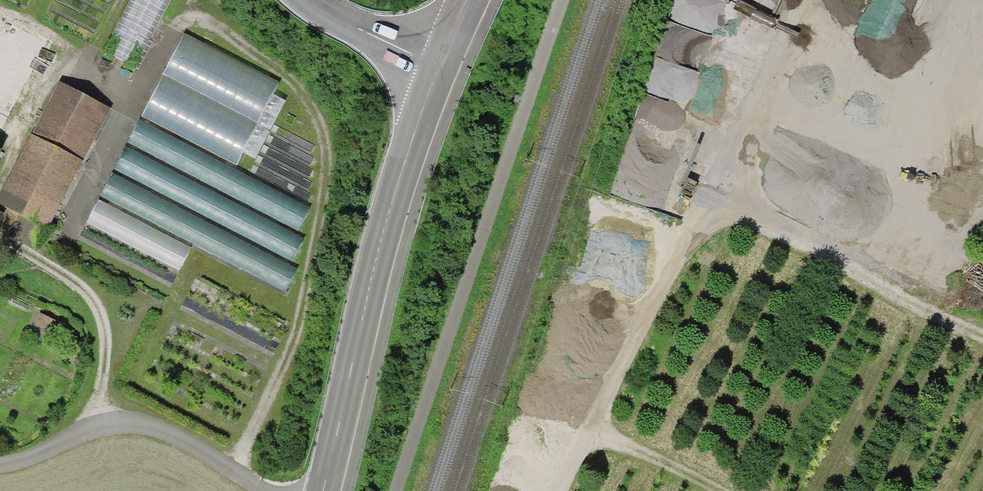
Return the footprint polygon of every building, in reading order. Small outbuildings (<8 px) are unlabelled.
[(103,50),(135,67),(169,0),(129,0),(103,50)] [(280,87),(183,39),(90,227),(183,279),(194,252),(280,292),(315,210),(237,173),(280,87)] [(56,85),(0,193),(0,207),(50,233),(111,114),(56,85)]
